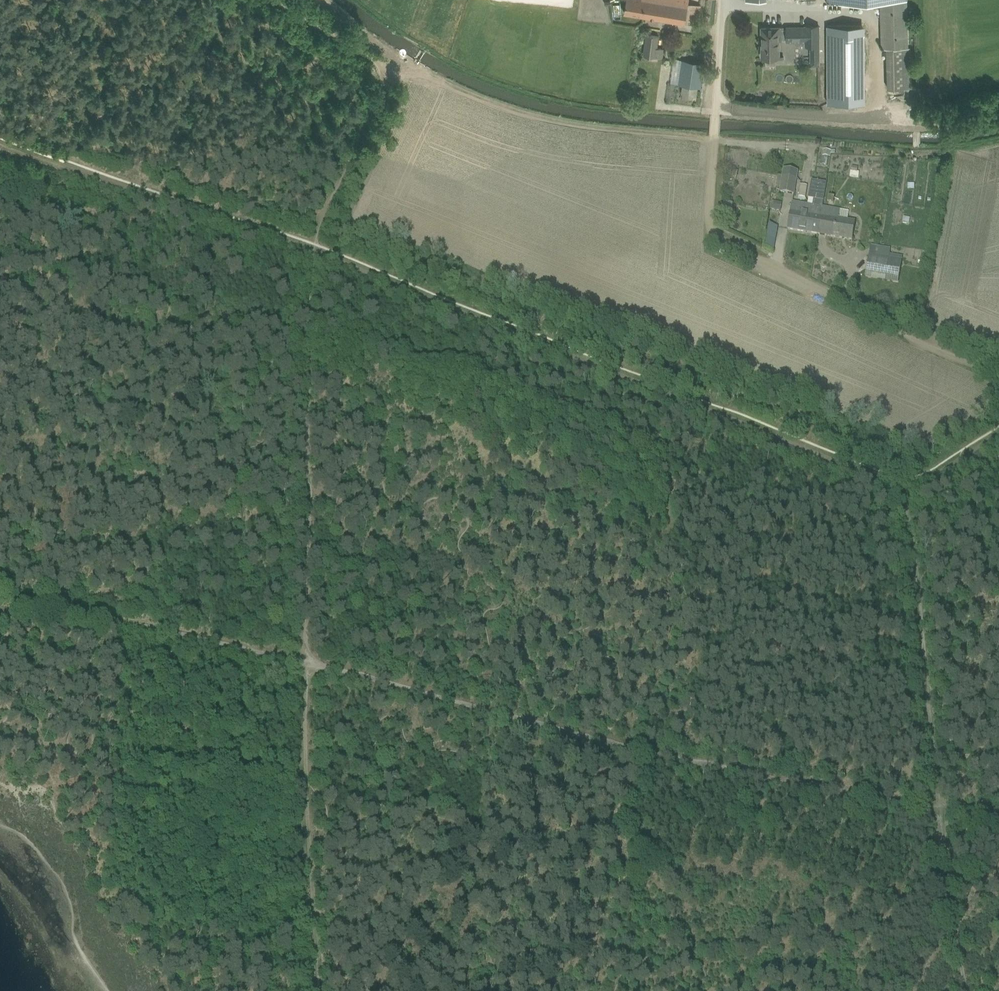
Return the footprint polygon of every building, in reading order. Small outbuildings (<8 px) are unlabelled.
[(685,22),(689,0),(626,0),(624,12),(685,22)] [(882,47),(886,47),(888,87),(909,87),(908,47),(909,47),(908,0),(880,0),(882,47)] [(772,26),(762,27),(762,57),(772,56),(779,56),(784,56),(785,56),(785,54),(780,55),(780,39),(785,39),(786,39),(786,42),(805,42),(805,45),(810,45),(813,45),(814,58),(820,58),(820,24),(805,24),(805,25),(786,25),(786,28),(783,28),(783,26),(772,26)] [(861,25),(827,25),(828,101),(866,101),(865,32),(861,25)] [(644,54),(662,56),(663,48),(657,47),(658,35),(647,34),(644,54)] [(674,58),(671,80),(704,85),(707,63),(674,58)] [(824,150),(822,165),(829,166),(831,151),(824,150)] [(779,192),(794,195),(796,179),(782,177),(779,192)] [(787,230),(818,235),(822,208),(826,184),(811,181),(808,199),(813,200),(812,206),(792,203),(787,230)] [(771,209),(780,211),(782,203),(772,201),(771,209)] [(822,208),(818,235),(852,241),(855,222),(847,221),(839,220),(841,211),(823,208),(822,208)] [(769,224),(768,229),(777,234),(778,229),(769,224)] [(768,235),(764,246),(773,249),(777,238),(768,235)] [(865,277),(898,283),(901,262),(869,256),(865,277)]
